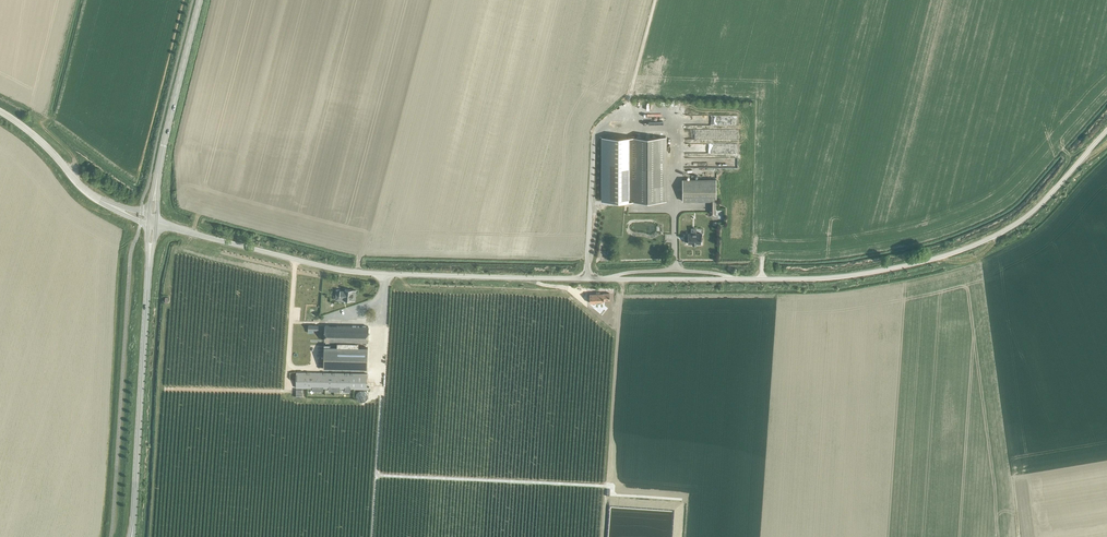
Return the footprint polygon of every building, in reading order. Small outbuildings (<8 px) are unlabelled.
[(628,137),(601,137),(601,201),(628,201),(628,137)] [(666,137),(628,137),(628,201),(666,201),(666,137)] [(682,201),(716,201),(716,179),(682,179),(682,201)] [(701,243),(701,233),(696,233),(696,229),(691,229),(691,233),(687,233),(687,243),(692,243),(692,244),(696,244),(696,243),(701,243)] [(354,301),(355,290),(352,290),(345,289),(345,291),(340,290),(339,299),(351,300),(354,301)] [(609,293),(589,294),(590,302),(603,302),(603,300),(610,300),(609,293)] [(368,342),(368,326),(325,325),(325,341),(368,342)] [(367,369),(368,347),(324,346),(323,368),(367,369)] [(296,372),(296,388),(367,389),(369,389),(369,387),(367,387),(367,374),(296,372)]
